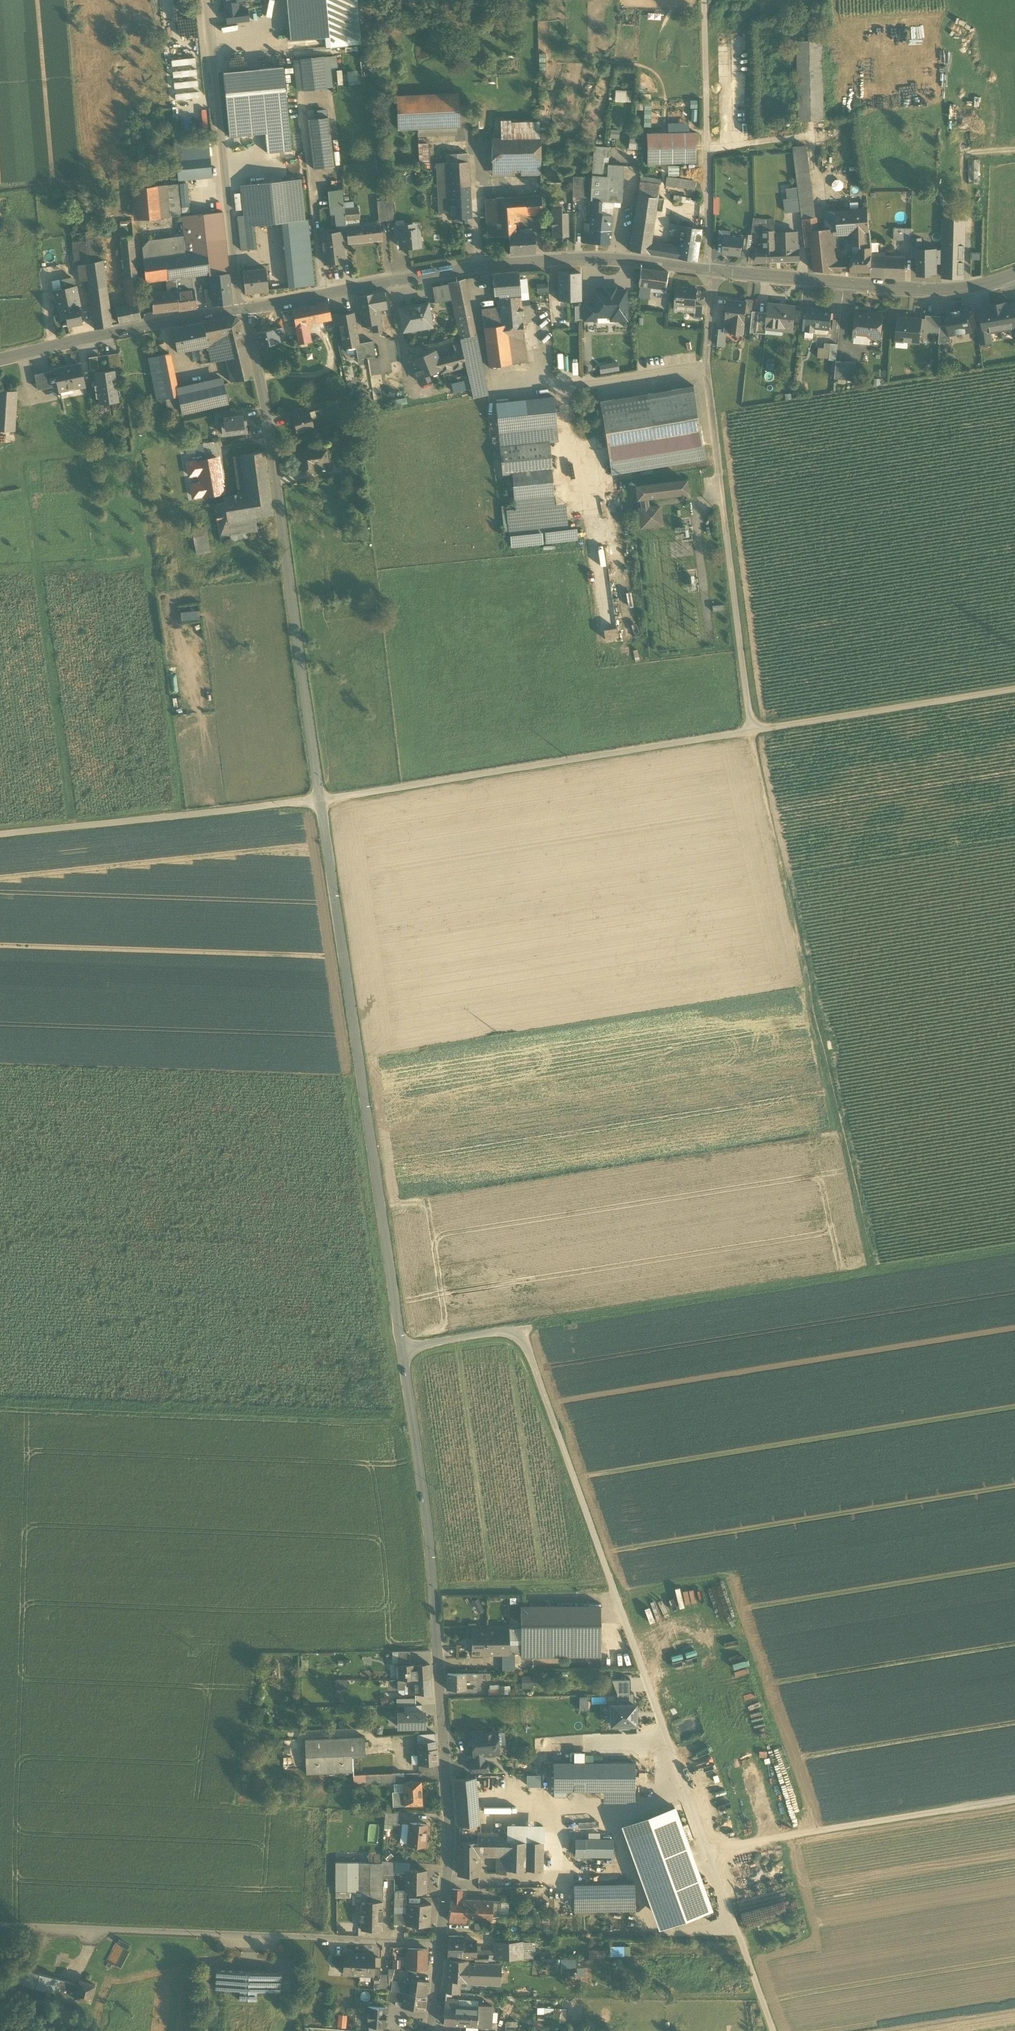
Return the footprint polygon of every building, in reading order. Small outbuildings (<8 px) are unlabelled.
[(225,11),(238,10),(237,0),(239,0),(227,0),(227,1),(224,1),(225,11)] [(302,40),(298,0),(287,0),(290,41),(302,40)] [(302,40),(324,38),(329,37),(329,47),(357,45),(355,20),(347,21),(345,0),(298,0),(302,40)] [(357,45),(361,44),(357,0),(345,0),(347,21),(355,20),(357,45)] [(225,11),(227,23),(249,20),(247,9),(238,10),(225,11)] [(797,41),(799,121),(823,120),(822,41),(797,41)] [(330,57),(321,58),(325,88),(332,87),(330,57)] [(194,58),(171,61),(171,67),(195,65),(194,58)] [(301,60),(304,90),(325,88),(321,58),(301,60)] [(297,91),(304,90),(301,60),(293,61),(297,91)] [(265,133),(267,153),(291,151),(283,67),(223,72),(229,137),(265,133)] [(196,70),(172,73),(173,78),(196,76),(196,70)] [(357,70),(347,70),(348,84),(358,83),(357,70)] [(197,81),(173,83),(174,89),(197,87),(197,81)] [(615,101),(625,102),(625,91),(615,91),(615,101)] [(198,92),(175,95),(175,101),(198,98),(198,92)] [(398,129),(417,128),(455,126),(459,126),(457,93),(396,97),(398,129)] [(317,119),(327,118),(326,109),(316,110),(317,119)] [(308,120),(314,170),(334,167),(328,117),(327,118),(317,119),(308,120)] [(500,138),(540,137),(539,121),(510,122),(510,120),(500,120),(500,138)] [(667,123),(667,133),(688,133),(688,123),(667,123)] [(455,137),(455,126),(417,128),(419,165),(429,165),(428,138),(455,137)] [(610,129),(609,138),(618,139),(619,130),(610,129)] [(646,134),(647,164),(697,163),(696,133),(688,133),(667,133),(646,134)] [(511,167),(520,166),(530,166),(540,166),(540,137),(500,138),(491,138),(491,167),(511,167)] [(631,148),(639,149),(640,138),(632,137),(631,148)] [(177,166),(178,179),(212,176),(209,142),(175,145),(177,166)] [(177,166),(175,145),(165,145),(167,167),(168,167),(177,166)] [(603,157),(608,158),(609,147),(594,146),(593,156),(603,157)] [(793,150),(796,174),(810,171),(807,147),(793,150)] [(979,184),(979,148),(967,148),(967,184),(979,184)] [(445,154),(446,162),(448,162),(468,161),(467,152),(445,154)] [(590,200),(601,201),(613,202),(621,202),(624,166),(607,165),(607,174),(602,174),(603,157),(593,156),(591,176),(590,200)] [(468,161),(448,162),(451,212),(451,218),(471,217),(468,161)] [(438,213),(451,212),(448,162),(446,162),(435,163),(438,213)] [(178,179),(177,166),(168,167),(169,180),(178,179)] [(520,175),(530,175),(530,166),(520,166),(520,175)] [(540,166),(530,166),(530,175),(541,175),(540,166)] [(511,175),(511,167),(491,167),(491,176),(511,175)] [(818,230),(810,171),(796,174),(798,187),(801,211),(802,219),(803,231),(818,230)] [(572,197),(581,197),(581,177),(572,177),(572,197)] [(640,177),(638,195),(657,198),(660,179),(640,177)] [(240,185),(243,215),(245,227),(251,226),(282,223),(304,220),(300,179),(240,185)] [(665,185),(695,189),(696,183),(666,179),(665,185)] [(187,183),(179,184),(181,208),(189,207),(187,183)] [(157,186),(160,218),(181,216),(178,184),(157,186)] [(135,188),(138,220),(160,218),(157,186),(135,188)] [(784,200),(786,213),(801,211),(798,187),(788,188),(789,199),(784,200)] [(327,191),(329,206),(344,205),(342,189),(327,191)] [(657,198),(638,195),(633,228),(652,231),(655,211),(657,198)] [(484,199),(486,236),(509,235),(509,234),(518,233),(516,215),(541,214),(541,196),(484,199)] [(655,211),(662,212),(664,199),(657,198),(655,211)] [(393,200),(385,201),(386,221),(395,220),(393,200)] [(590,200),(589,230),(610,231),(612,216),(599,215),(600,211),(601,211),(601,201),(590,200)] [(378,222),(386,221),(385,201),(376,202),(378,222)] [(612,216),(613,202),(601,201),(601,211),(600,211),(599,215),(612,216)] [(334,215),(336,229),(339,228),(346,227),(345,222),(344,212),(344,205),(329,206),(330,215),(334,215)] [(551,208),(552,237),(562,237),(562,235),(567,235),(566,214),(561,214),(561,208),(551,208)] [(867,213),(867,208),(836,210),(836,212),(837,235),(853,234),(869,233),(869,230),(867,213)] [(344,212),(345,222),(358,220),(357,210),(344,212)] [(943,211),(943,219),(962,220),(962,212),(943,211)] [(183,236),(185,254),(192,253),(207,251),(209,269),(208,269),(209,274),(209,275),(229,273),(224,229),(222,212),(182,216),(183,236)] [(837,235),(836,212),(824,213),(826,229),(831,244),(833,262),(838,262),(835,235),(837,235)] [(252,231),(251,226),(245,227),(243,215),(237,216),(241,250),(257,249),(255,231),(252,231)] [(752,231),(763,232),(763,224),(766,224),(766,219),(753,218),(752,231)] [(307,219),(304,220),(282,223),(288,287),(314,285),(307,219)] [(774,219),(766,219),(766,224),(763,224),(763,232),(764,249),(756,249),(756,262),(770,262),(770,261),(770,250),(776,250),(775,234),(774,219)] [(943,219),(943,234),(957,234),(956,243),(964,243),(964,245),(965,245),(965,220),(962,220),(943,219)] [(346,227),(347,243),(381,239),(379,224),(346,227)] [(400,239),(401,248),(417,247),(416,238),(419,237),(418,230),(412,230),(411,225),(395,226),(396,239),(400,239)] [(672,233),(681,234),(682,227),(673,225),(672,233)] [(340,234),(342,244),(347,243),(346,227),(339,228),(340,234)] [(677,258),(698,261),(703,230),(682,227),(681,234),(679,247),(677,258)] [(650,244),(652,231),(633,228),(630,251),(658,255),(658,245),(650,244)] [(893,240),(911,240),(911,228),(894,228),(893,240)] [(85,232),(86,238),(100,236),(99,229),(85,232)] [(826,229),(818,230),(803,231),(805,247),(811,246),(814,271),(834,272),(834,271),(833,262),(831,244),(826,229)] [(609,244),(610,231),(589,230),(588,232),(588,243),(609,244)] [(78,265),(89,263),(86,238),(85,232),(71,235),(75,259),(78,265)] [(509,235),(510,252),(534,251),(533,233),(518,233),(509,234),(509,235)] [(796,233),(775,234),(776,250),(770,250),(770,261),(798,261),(798,244),(797,244),(796,233)] [(859,247),(871,247),(869,233),(853,234),(853,245),(859,245),(859,247)] [(322,236),(325,264),(344,262),(342,244),(340,234),(322,236)] [(943,234),(943,243),(956,243),(957,234),(943,234)] [(103,260),(100,236),(86,238),(89,263),(103,260)] [(121,237),(126,294),(139,293),(133,236),(121,237)] [(183,236),(167,238),(168,244),(167,244),(169,257),(185,254),(183,236)] [(741,255),(743,238),(729,237),(724,237),(724,240),(723,254),(741,255)] [(151,259),(164,257),(162,239),(149,241),(151,259)] [(911,239),(911,257),(917,257),(917,250),(921,250),(921,239),(911,239)] [(143,260),(151,259),(149,241),(142,248),(143,260)] [(942,277),(963,278),(964,245),(964,243),(956,243),(943,243),(942,277)] [(666,246),(658,245),(658,255),(665,256),(666,246)] [(679,247),(666,246),(665,256),(677,258),(679,247)] [(870,272),(871,253),(871,247),(859,247),(859,253),(850,254),(850,262),(850,271),(870,272)] [(917,275),(929,275),(929,273),(935,273),(935,263),(935,251),(935,250),(921,250),(917,250),(917,257),(917,275)] [(207,251),(192,253),(195,271),(208,269),(209,269),(207,251)] [(186,272),(195,271),(192,253),(185,254),(169,257),(165,257),(168,278),(168,280),(175,279),(176,279),(180,278),(186,272)] [(885,253),(871,253),(870,272),(870,277),(905,279),(905,257),(884,256),(885,253)] [(166,279),(168,278),(165,257),(164,257),(151,259),(143,260),(146,281),(166,279)] [(106,286),(103,260),(89,263),(78,265),(80,281),(88,279),(89,289),(106,286)] [(833,262),(834,271),(850,271),(850,262),(838,262),(833,262)] [(243,274),(245,293),(268,290),(266,268),(251,270),(251,273),(243,274)] [(180,278),(189,277),(209,274),(208,269),(195,271),(186,272),(180,278)] [(654,271),(641,269),(638,285),(650,287),(652,287),(654,271)] [(491,273),(494,295),(498,294),(498,297),(519,295),(516,271),(491,273)] [(652,287),(667,289),(669,272),(654,271),(652,287)] [(209,275),(210,288),(231,287),(229,273),(209,275)] [(564,301),(581,301),(580,273),(558,273),(558,301),(564,301)] [(61,289),(75,287),(74,278),(70,277),(62,279),(60,281),(61,289)] [(189,277),(180,278),(180,284),(185,284),(186,291),(193,290),(192,278),(189,277)] [(177,292),(176,279),(175,279),(168,280),(168,278),(166,279),(167,293),(177,292)] [(176,279),(177,292),(179,310),(179,311),(196,308),(194,290),(193,290),(186,291),(185,284),(180,284),(180,278),(176,279)] [(54,291),(61,289),(60,281),(59,279),(52,281),(54,291)] [(452,300),(460,339),(474,335),(472,325),(471,325),(461,280),(448,283),(448,284),(452,300)] [(536,293),(549,292),(548,283),(536,284),(536,293)] [(432,287),(435,303),(452,300),(448,284),(432,287)] [(650,287),(638,285),(637,297),(649,299),(650,287)] [(112,325),(106,286),(89,289),(94,329),(112,325)] [(675,304),(695,306),(695,305),(697,288),(677,286),(675,304)] [(58,311),(64,310),(64,309),(79,306),(75,287),(61,289),(54,291),(58,311)] [(232,304),(231,287),(210,288),(205,289),(205,290),(207,306),(232,304)] [(614,320),(626,319),(625,290),(613,290),(613,292),(607,292),(607,291),(595,291),(595,303),(595,316),(596,316),(613,316),(614,320)] [(153,313),(179,310),(177,292),(167,293),(151,295),(153,313)] [(384,292),(376,293),(379,309),(386,308),(384,292)] [(116,308),(119,324),(141,319),(138,304),(140,303),(139,293),(126,294),(127,305),(116,308)] [(359,312),(379,309),(376,293),(356,297),(359,312)] [(505,311),(505,316),(521,314),(519,295),(498,297),(499,300),(499,307),(500,312),(505,311)] [(767,313),(758,312),(752,311),(753,300),(746,299),(745,304),(746,304),(745,313),(752,314),(750,332),(756,333),(766,334),(766,326),(767,313)] [(559,318),(566,317),(566,307),(564,307),(564,301),(558,301),(558,309),(559,318)] [(727,301),(725,322),(733,323),(744,324),(745,313),(746,304),(745,304),(737,303),(738,302),(727,301)] [(328,302),(322,303),(326,320),(331,319),(328,302)] [(319,322),(326,320),(322,303),(315,304),(319,322)] [(595,316),(595,303),(583,304),(584,320),(596,320),(596,316),(595,316)] [(782,331),(792,332),(795,306),(794,306),(794,308),(779,306),(780,304),(768,303),(767,313),(766,326),(783,327),(782,331)] [(997,304),(1001,330),(1012,328),(1014,328),(1014,308),(1014,303),(1005,305),(1003,303),(997,304)] [(294,318),(295,326),(306,324),(319,322),(315,304),(292,309),(294,318)] [(399,308),(403,330),(424,326),(423,321),(430,320),(427,304),(399,308)] [(695,306),(675,304),(675,311),(694,313),(695,306)] [(990,332),(1001,330),(997,304),(990,305),(988,308),(980,309),(983,326),(984,333),(990,332)] [(694,318),(702,319),(703,305),(695,305),(695,306),(694,313),(694,318)] [(82,323),(79,306),(64,309),(64,310),(66,320),(68,326),(82,323)] [(482,326),(506,324),(505,316),(505,311),(500,312),(499,307),(479,310),(482,326)] [(805,331),(813,332),(814,326),(829,327),(831,310),(807,308),(805,331)] [(282,311),(284,320),(294,318),(292,309),(282,311)] [(382,331),(379,309),(359,312),(361,326),(371,324),(372,332),(382,331)] [(947,325),(949,334),(950,334),(971,331),(967,309),(948,312),(949,320),(947,320),(947,325)] [(64,310),(58,311),(60,321),(66,320),(64,310)] [(331,315),(334,327),(339,325),(338,316),(338,313),(331,315)] [(341,332),(344,346),(355,345),(358,344),(358,343),(353,313),(338,316),(339,325),(341,332)] [(522,322),(521,314),(505,316),(506,324),(522,322)] [(856,314),(854,333),(870,334),(870,337),(880,338),(882,317),(856,314)] [(925,319),(921,318),(920,329),(924,329),(924,332),(939,333),(940,326),(941,317),(925,315),(925,319)] [(203,324),(208,346),(227,342),(228,349),(244,345),(239,320),(235,317),(234,318),(203,324)] [(912,319),(898,318),(896,337),(907,338),(907,341),(919,342),(920,329),(921,318),(912,318),(912,319)] [(173,329),(177,352),(201,348),(208,346),(203,324),(203,322),(173,329)] [(490,366),(512,364),(509,341),(524,339),(522,322),(506,324),(482,326),(490,366)] [(726,333),(732,333),(733,323),(725,322),(724,328),(727,328),(726,333)] [(744,324),(733,323),(732,333),(743,335),(744,324)] [(297,338),(298,344),(309,342),(306,324),(295,326),(297,338)] [(939,333),(938,344),(951,341),(950,334),(949,334),(947,325),(940,326),(939,333)] [(782,335),(782,331),(783,327),(766,326),(766,334),(782,335)] [(977,327),(979,345),(991,343),(990,332),(984,333),(983,326),(977,327)] [(725,347),(726,333),(724,333),(725,330),(724,330),(719,329),(716,346),(725,347)] [(257,334),(260,347),(277,343),(275,336),(273,330),(257,334)] [(870,344),(870,337),(870,334),(854,333),(854,336),(854,343),(870,344)] [(471,387),(473,397),(488,395),(476,335),(474,335),(460,339),(461,343),(463,353),(466,367),(469,379),(471,387)] [(527,362),(524,339),(509,341),(512,364),(527,362)] [(373,341),(364,342),(367,357),(375,356),(373,341)] [(251,377),(244,345),(228,349),(227,342),(208,346),(201,348),(204,363),(230,358),(235,381),(251,377)] [(357,359),(367,357),(364,342),(358,343),(358,344),(355,345),(357,359)] [(453,345),(455,355),(463,353),(461,343),(453,345)] [(829,359),(831,344),(824,343),(824,348),(818,348),(817,357),(829,359)] [(829,360),(836,360),(837,344),(831,344),(829,359),(829,360)] [(411,362),(420,383),(429,380),(427,372),(440,367),(442,373),(451,371),(450,370),(456,368),(456,369),(466,367),(463,353),(455,355),(438,359),(435,352),(411,362)] [(109,354),(111,367),(121,366),(118,353),(109,354)] [(170,353),(157,356),(164,396),(177,393),(170,353)] [(88,357),(90,370),(97,369),(95,356),(88,357)] [(158,418),(182,413),(180,406),(167,409),(165,399),(178,396),(177,393),(164,396),(157,356),(147,358),(158,418)] [(834,379),(854,380),(855,363),(836,361),(834,379)] [(599,366),(600,374),(619,371),(617,363),(599,366)] [(55,369),(55,371),(58,384),(59,391),(84,386),(80,366),(64,370),(63,367),(55,369)] [(114,370),(104,371),(109,403),(119,401),(118,395),(120,395),(118,381),(116,382),(114,370)] [(51,386),(58,384),(55,371),(50,373),(51,380),(50,380),(51,386)] [(99,404),(109,403),(104,371),(94,373),(96,385),(94,385),(96,398),(98,398),(99,404)] [(33,376),(36,389),(51,386),(50,380),(51,380),(50,373),(33,376)] [(471,387),(469,379),(451,384),(453,392),(471,387)] [(177,393),(178,396),(180,406),(182,413),(228,402),(223,382),(177,393)] [(600,402),(606,441),(701,426),(694,386),(600,402)] [(14,431),(17,390),(0,389),(0,430),(14,431)] [(167,409),(180,406),(178,396),(165,399),(167,409)] [(324,401),(327,410),(344,406),(341,396),(324,401)] [(495,403),(498,431),(556,425),(554,397),(495,403)] [(223,411),(224,417),(242,415),(241,409),(223,411)] [(291,416),(296,432),(314,427),(309,411),(291,416)] [(221,422),(223,435),(247,432),(245,419),(242,420),(242,415),(224,417),(224,422),(221,422)] [(556,425),(498,431),(500,449),(550,444),(550,443),(558,442),(556,425)] [(701,426),(606,441),(609,461),(704,445),(701,426)] [(196,453),(204,452),(202,443),(184,445),(186,455),(196,453)] [(511,473),(514,499),(554,494),(550,444),(500,449),(502,474),(511,473)] [(704,445),(609,461),(611,475),(706,459),(704,445)] [(204,452),(196,453),(197,462),(209,460),(208,451),(204,452)] [(249,485),(250,493),(251,501),(271,498),(265,451),(241,455),(245,486),(249,485)] [(245,486),(241,455),(233,456),(238,495),(250,493),(249,485),(245,486)] [(191,485),(193,497),(223,492),(217,458),(209,460),(197,462),(188,463),(190,476),(197,475),(199,476),(200,481),(198,483),(191,485)] [(347,467),(347,474),(362,472),(361,465),(347,467)] [(638,498),(640,498),(647,497),(687,492),(686,479),(637,485),(638,498)] [(220,543),(239,539),(236,521),(253,518),(273,514),(271,498),(251,501),(250,493),(238,495),(223,497),(224,503),(214,505),(220,543)] [(554,494),(514,499),(515,508),(554,504),(554,494)] [(648,506),(647,497),(640,498),(642,507),(639,507),(642,526),(662,524),(661,511),(662,511),(661,507),(660,507),(660,505),(648,506)] [(554,504),(515,508),(507,509),(508,523),(567,517),(565,503),(554,504)] [(255,531),(253,518),(236,521),(239,539),(249,538),(248,533),(255,531)] [(192,528),(194,538),(205,536),(204,526),(192,528)] [(576,528),(544,531),(545,544),(578,540),(576,528)] [(542,532),(510,535),(511,548),(543,544),(542,532)] [(208,555),(205,536),(194,538),(197,557),(208,555)] [(199,610),(180,611),(180,621),(199,620),(199,610)] [(472,1601),(475,1607),(481,1604),(478,1598),(472,1601)] [(484,1610),(481,1604),(475,1607),(478,1613),(484,1610)] [(521,1656),(601,1656),(601,1605),(521,1606),(521,1629),(521,1643),(521,1653),(521,1656)] [(502,1653),(514,1653),(514,1643),(505,1644),(505,1630),(508,1630),(508,1629),(471,1629),(472,1654),(487,1653),(487,1647),(501,1647),(502,1653)] [(505,1644),(514,1643),(521,1643),(521,1629),(508,1629),(508,1630),(505,1630),(505,1644)] [(397,1651),(398,1662),(410,1662),(410,1651),(397,1651)] [(502,1653),(502,1670),(514,1670),(514,1663),(514,1653),(502,1653)] [(398,1664),(398,1679),(430,1678),(429,1663),(398,1664)] [(465,1689),(465,1680),(465,1673),(447,1673),(446,1689),(465,1689)] [(521,1675),(521,1688),(533,1688),(533,1675),(521,1675)] [(431,1693),(430,1678),(398,1679),(397,1679),(398,1689),(404,1689),(405,1693),(410,1693),(431,1693)] [(347,1679),(335,1679),(335,1689),(348,1689),(347,1679)] [(630,1679),(612,1679),(617,1693),(631,1693),(630,1679)] [(498,1685),(498,1689),(498,1693),(510,1693),(510,1685),(498,1685)] [(611,1705),(611,1725),(619,1724),(619,1728),(628,1728),(628,1724),(635,1724),(635,1704),(634,1704),(634,1693),(631,1693),(617,1693),(617,1705),(611,1705)] [(387,1695),(380,1698),(382,1705),(390,1702),(387,1695)] [(424,1726),(424,1712),(422,1712),(404,1712),(397,1712),(398,1726),(424,1726)] [(474,1754),(475,1763),(483,1762),(482,1754),(486,1753),(488,1755),(493,1755),(495,1752),(494,1746),(495,1745),(497,1745),(496,1732),(485,1733),(484,1730),(478,1731),(478,1732),(471,1732),(473,1754),(474,1754)] [(504,1731),(496,1732),(497,1745),(505,1744),(504,1731)] [(417,1734),(418,1749),(436,1748),(435,1733),(417,1734)] [(305,1773),(353,1771),(352,1755),(364,1755),(363,1737),(304,1740),(305,1773)] [(419,1763),(419,1765),(437,1764),(437,1748),(436,1748),(418,1749),(418,1755),(411,1755),(411,1764),(419,1763)] [(573,1763),(584,1763),(584,1753),(573,1753),(573,1763)] [(592,1753),(584,1753),(584,1763),(592,1763),(592,1753)] [(392,1754),(364,1755),(352,1755),(353,1771),(353,1775),(381,1774),(393,1773),(392,1754)] [(470,1763),(471,1771),(487,1770),(486,1762),(483,1762),(475,1763),(470,1763)] [(603,1802),(634,1801),(634,1762),(592,1763),(584,1763),(573,1763),(553,1763),(553,1790),(566,1790),(604,1790),(603,1802)] [(393,1783),(403,1783),(403,1782),(404,1782),(403,1773),(393,1773),(381,1774),(381,1782),(393,1782),(393,1783)] [(353,1775),(353,1783),(381,1782),(381,1774),(353,1775)] [(526,1775),(527,1787),(540,1787),(540,1775),(526,1775)] [(454,1779),(458,1826),(459,1826),(479,1824),(479,1822),(475,1777),(455,1779),(454,1779)] [(420,1781),(404,1782),(403,1782),(403,1783),(403,1791),(404,1804),(421,1803),(420,1781)] [(403,1783),(393,1783),(394,1792),(403,1791),(403,1783)] [(393,1805),(404,1804),(403,1791),(394,1792),(392,1792),(393,1805)] [(674,1807),(632,1822),(669,1924),(711,1909),(674,1807)] [(384,1823),(397,1824),(398,1812),(385,1811),(384,1823)] [(399,1841),(408,1842),(410,1823),(401,1822),(399,1841)] [(408,1843),(424,1844),(425,1833),(426,1833),(427,1824),(410,1822),(410,1823),(408,1842),(408,1843)] [(459,1841),(477,1841),(478,1834),(481,1833),(480,1822),(479,1822),(479,1824),(459,1826),(459,1841)] [(669,1924),(632,1822),(621,1826),(658,1928),(669,1924)] [(507,1824),(507,1833),(507,1841),(526,1842),(543,1842),(543,1825),(507,1824)] [(506,1873),(506,1870),(507,1841),(507,1833),(481,1833),(478,1834),(477,1841),(478,1841),(478,1855),(497,1855),(496,1873),(506,1873)] [(588,1856),(612,1856),(613,1839),(600,1839),(588,1839),(575,1839),(575,1856),(588,1856)] [(458,1874),(478,1874),(478,1855),(478,1841),(477,1841),(459,1841),(458,1841),(458,1874)] [(526,1842),(507,1841),(506,1870),(526,1870),(526,1842)] [(542,1870),(543,1842),(526,1842),(526,1870),(542,1870)] [(382,1855),(387,1861),(393,1855),(388,1849),(382,1855)] [(380,1853),(368,1853),(368,1863),(380,1863),(380,1853)] [(381,1875),(394,1875),(394,1861),(387,1861),(381,1860),(381,1863),(381,1875)] [(394,1875),(406,1875),(406,1869),(416,1869),(416,1863),(394,1861),(394,1875)] [(345,1890),(347,1890),(347,1862),(334,1862),(334,1897),(345,1897),(345,1890)] [(381,1875),(381,1863),(380,1863),(368,1863),(347,1862),(347,1890),(362,1890),(381,1891),(381,1875)] [(406,1891),(426,1891),(426,1869),(416,1869),(406,1869),(406,1875),(406,1891)] [(574,1885),(574,1910),(634,1909),(634,1884),(574,1885)] [(466,1917),(474,1917),(476,1900),(461,1900),(462,1890),(452,1889),(449,1921),(465,1922),(466,1917)] [(381,1891),(362,1890),(361,1897),(361,1900),(381,1901),(381,1891)] [(406,1898),(394,1897),(394,1906),(407,1906),(407,1903),(406,1903),(406,1898)] [(360,1929),(380,1929),(381,1901),(361,1900),(355,1900),(355,1904),(355,1914),(361,1914),(361,1919),(360,1929)] [(492,1901),(476,1900),(474,1917),(490,1917),(492,1901)] [(492,1901),(490,1917),(499,1916),(500,1914),(500,1902),(492,1901)] [(500,1902),(500,1914),(508,1915),(509,1903),(500,1902)] [(406,1924),(430,1924),(430,1904),(407,1903),(407,1906),(407,1912),(406,1924)] [(406,1924),(407,1912),(394,1911),(394,1924),(406,1924)] [(448,1958),(462,1958),(462,1940),(462,1935),(449,1935),(448,1958)] [(475,1940),(462,1940),(462,1958),(474,1958),(475,1958),(475,1947),(475,1940)] [(495,1950),(495,1959),(521,1958),(521,1942),(495,1942),(495,1950)] [(521,1942),(521,1958),(532,1958),(532,1942),(521,1942)] [(122,1966),(130,1949),(116,1943),(108,1959),(122,1966)] [(609,1945),(609,1956),(630,1955),(630,1945),(609,1945)] [(480,1947),(475,1947),(475,1958),(474,1958),(474,1961),(488,1961),(495,1959),(495,1950),(480,1950),(480,1947)] [(416,1968),(426,1969),(426,1948),(407,1948),(407,1955),(406,1955),(406,1960),(407,1960),(406,1968),(407,1968),(412,1968),(416,1968)] [(588,1958),(604,1958),(604,1950),(588,1950),(588,1958)] [(343,1973),(358,1974),(359,1953),(344,1952),(344,1954),(343,1966),(343,1973)] [(374,1954),(359,1953),(358,1974),(373,1975),(374,1967),(374,1956),(374,1954)] [(334,1966),(343,1966),(344,1954),(334,1954),(334,1966)] [(576,1960),(576,1967),(585,1967),(584,1958),(576,1959),(576,1960)] [(400,1959),(392,1959),(392,1967),(400,1967),(400,1959)] [(561,1967),(566,1967),(566,1961),(576,1960),(576,1959),(560,1959),(561,1967)] [(448,1960),(447,1979),(459,1981),(466,1982),(466,1981),(468,1960),(448,1960)] [(466,1981),(484,1983),(486,1963),(471,1963),(470,1960),(468,1960),(466,1981)] [(495,1962),(486,1963),(484,1983),(487,1984),(501,1983),(502,1960),(495,1960),(495,1962)] [(16,1981),(55,1992),(59,1979),(20,1967),(16,1981)] [(585,1976),(585,1967),(576,1967),(576,1976),(585,1976)] [(239,1998),(256,1999),(256,1990),(280,1991),(281,1973),(216,1970),(215,1988),(239,1989),(239,1998)] [(392,1981),(393,1975),(388,1974),(380,1974),(379,1980),(379,1990),(388,1990),(391,1990),(392,1980),(392,1981)] [(391,1990),(403,1992),(426,1995),(428,1981),(418,1979),(412,1978),(411,1978),(410,1983),(392,1981),(392,1980),(391,1990)] [(78,1985),(59,1979),(55,1992),(54,1996),(73,2002),(75,1997),(78,1985)] [(459,1989),(459,1981),(447,1979),(446,1988),(459,1989)] [(79,1980),(78,1985),(75,1997),(90,2002),(95,1985),(79,1980)] [(394,2006),(401,2007),(401,2004),(402,2002),(403,1992),(391,1990),(388,1990),(387,1999),(395,2000),(394,2006)] [(424,2010),(426,1995),(403,1992),(402,2002),(401,2004),(401,2007),(424,2010)] [(458,1999),(445,1998),(443,2024),(466,2025),(476,2026),(477,2008),(458,2007),(458,1999)] [(458,2007),(477,2008),(478,2004),(478,2000),(458,1999),(458,2007)] [(491,2005),(478,2004),(477,2008),(476,2026),(478,2026),(490,2027),(490,2021),(491,2012),(491,2005)] [(383,2026),(385,2027),(386,2008),(368,2007),(367,2025),(369,2025),(383,2026)] [(560,2008),(545,2007),(544,2013),(548,2013),(547,2021),(559,2022),(560,2008)] [(338,2014),(337,2027),(346,2028),(347,2015),(338,2014)]
